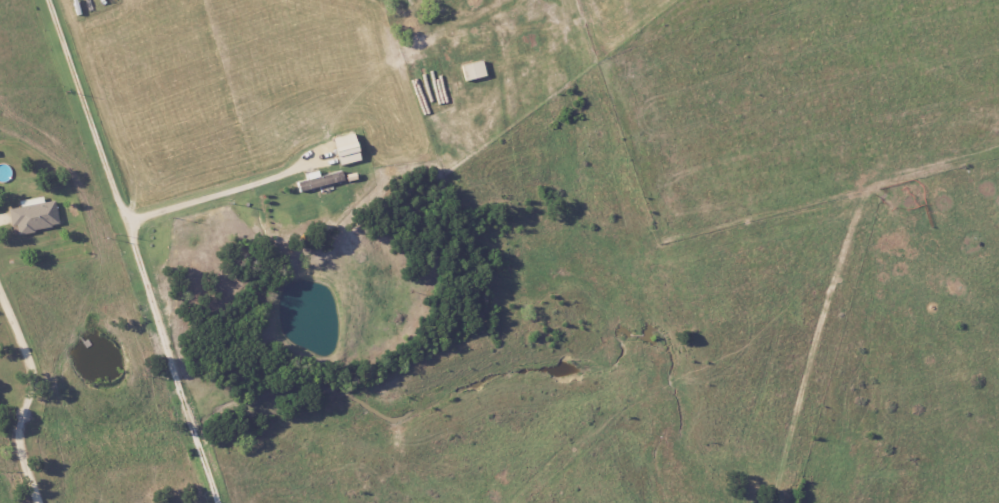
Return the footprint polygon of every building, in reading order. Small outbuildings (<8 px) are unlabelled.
[(485,75),(481,60),(460,66),(464,81),(485,75)] [(338,165),(359,160),(352,133),(332,138),(338,165)] [(18,201),(20,208),(8,210),(11,227),(15,226),(16,233),(58,226),(54,200),(42,202),(41,197),(18,201)]
